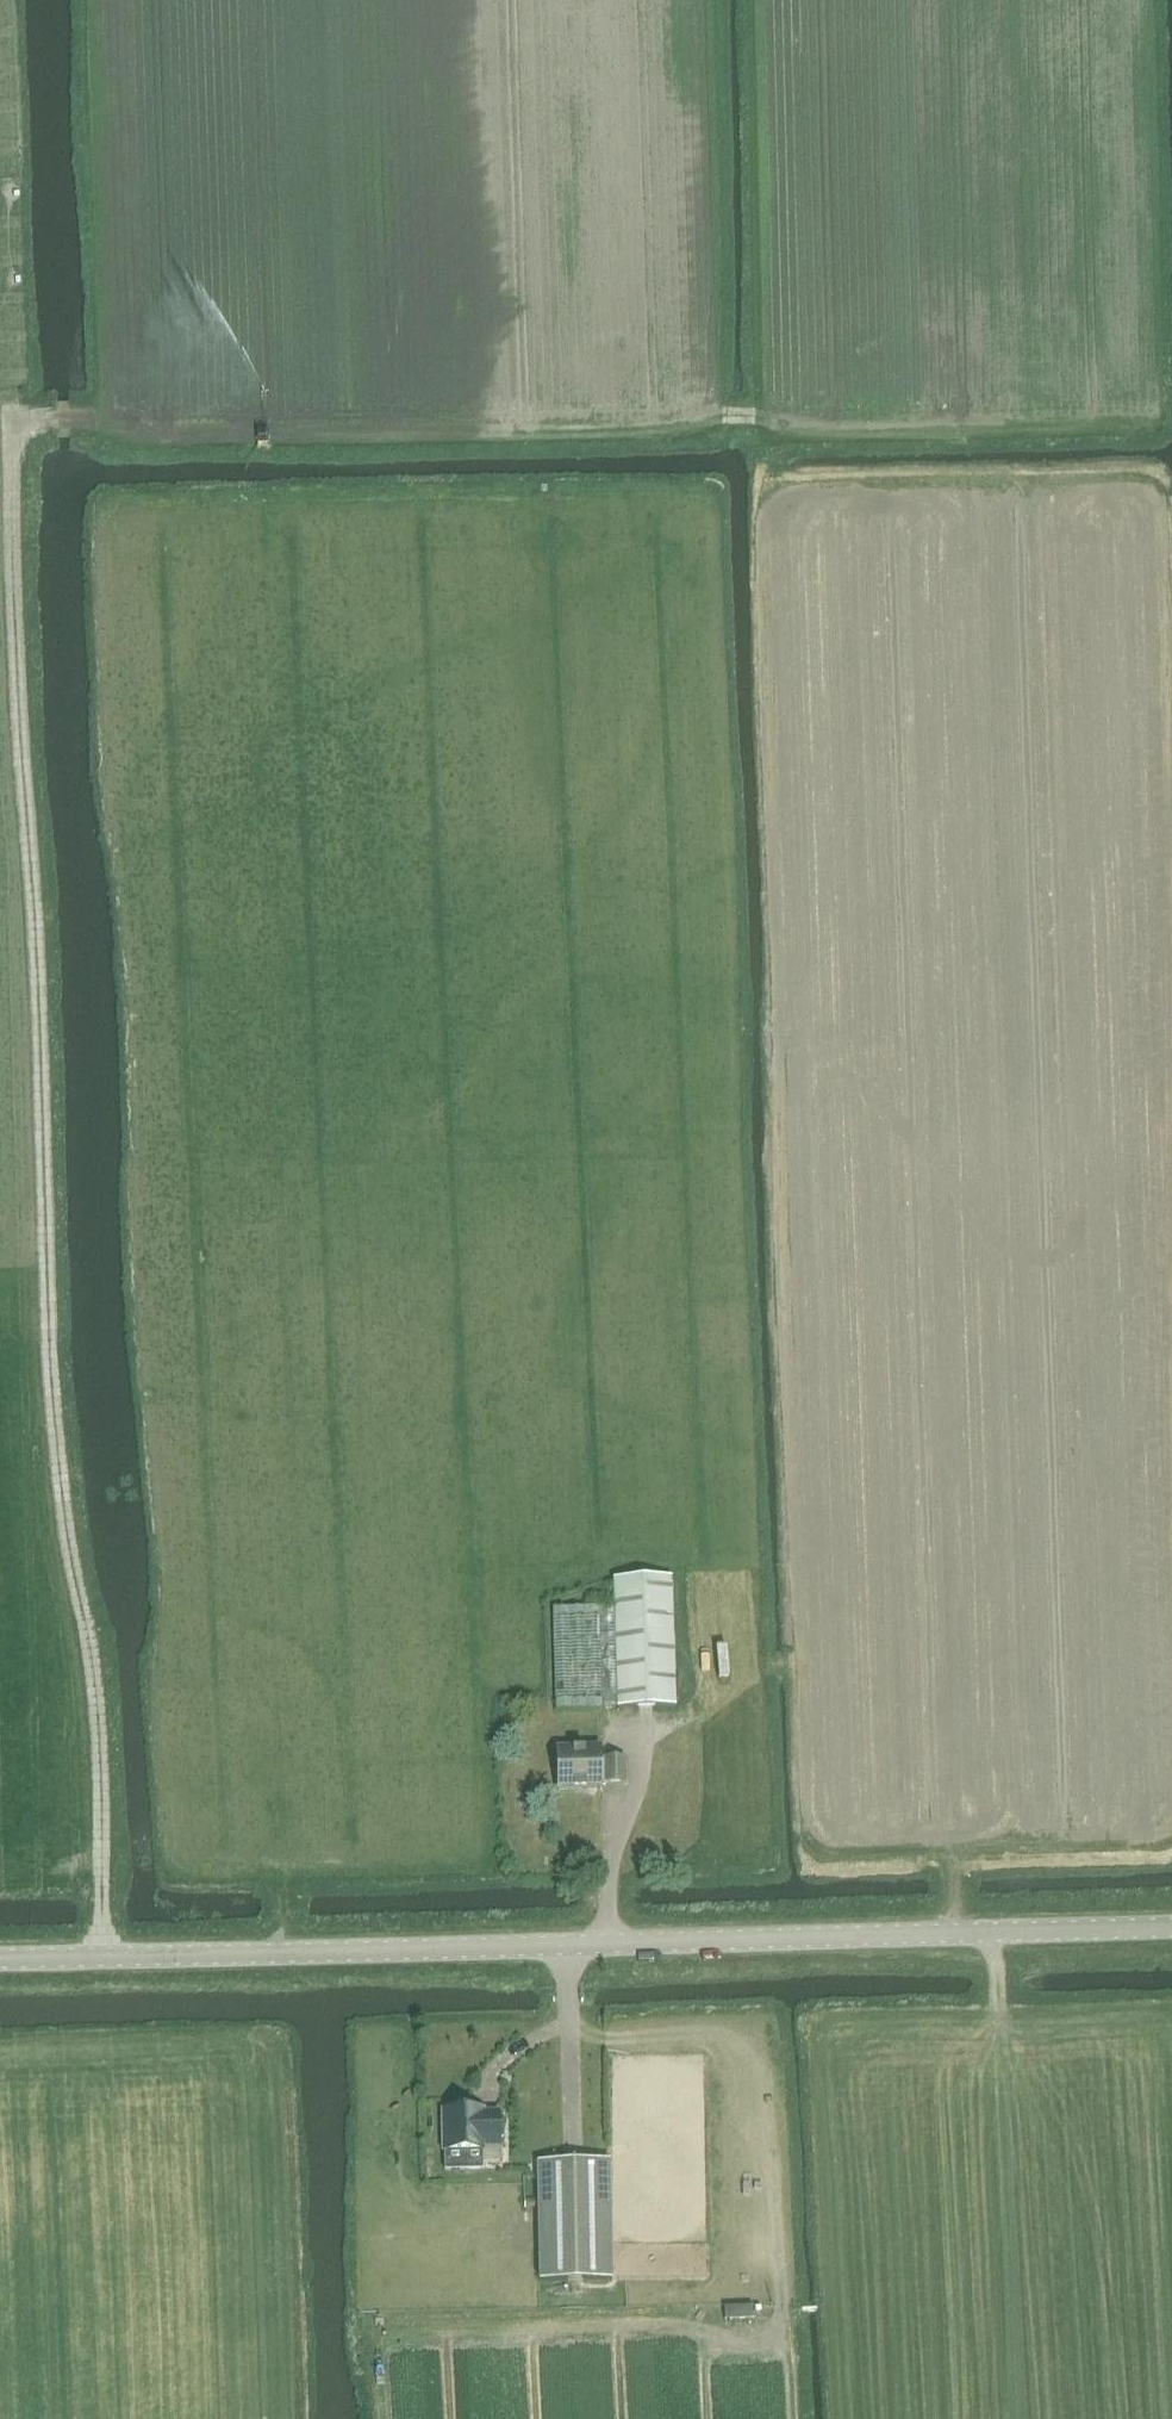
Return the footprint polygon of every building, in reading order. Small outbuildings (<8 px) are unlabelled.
[(673,1576),(615,1578),(616,1606),(555,1608),(557,1709),(677,1705),(673,1576)] [(560,1790),(602,1789),(602,1782),(627,1781),(627,1758),(602,1758),(601,1745),(558,1746),(560,1790)] [(482,2150),(482,2162),(500,2162),(499,2111),(484,2112),(484,2108),(482,2108),(482,2112),(468,2112),(468,2108),(443,2109),(444,2150),(482,2150)] [(612,2280),(610,2161),(538,2161),(540,2281),(612,2280)]
